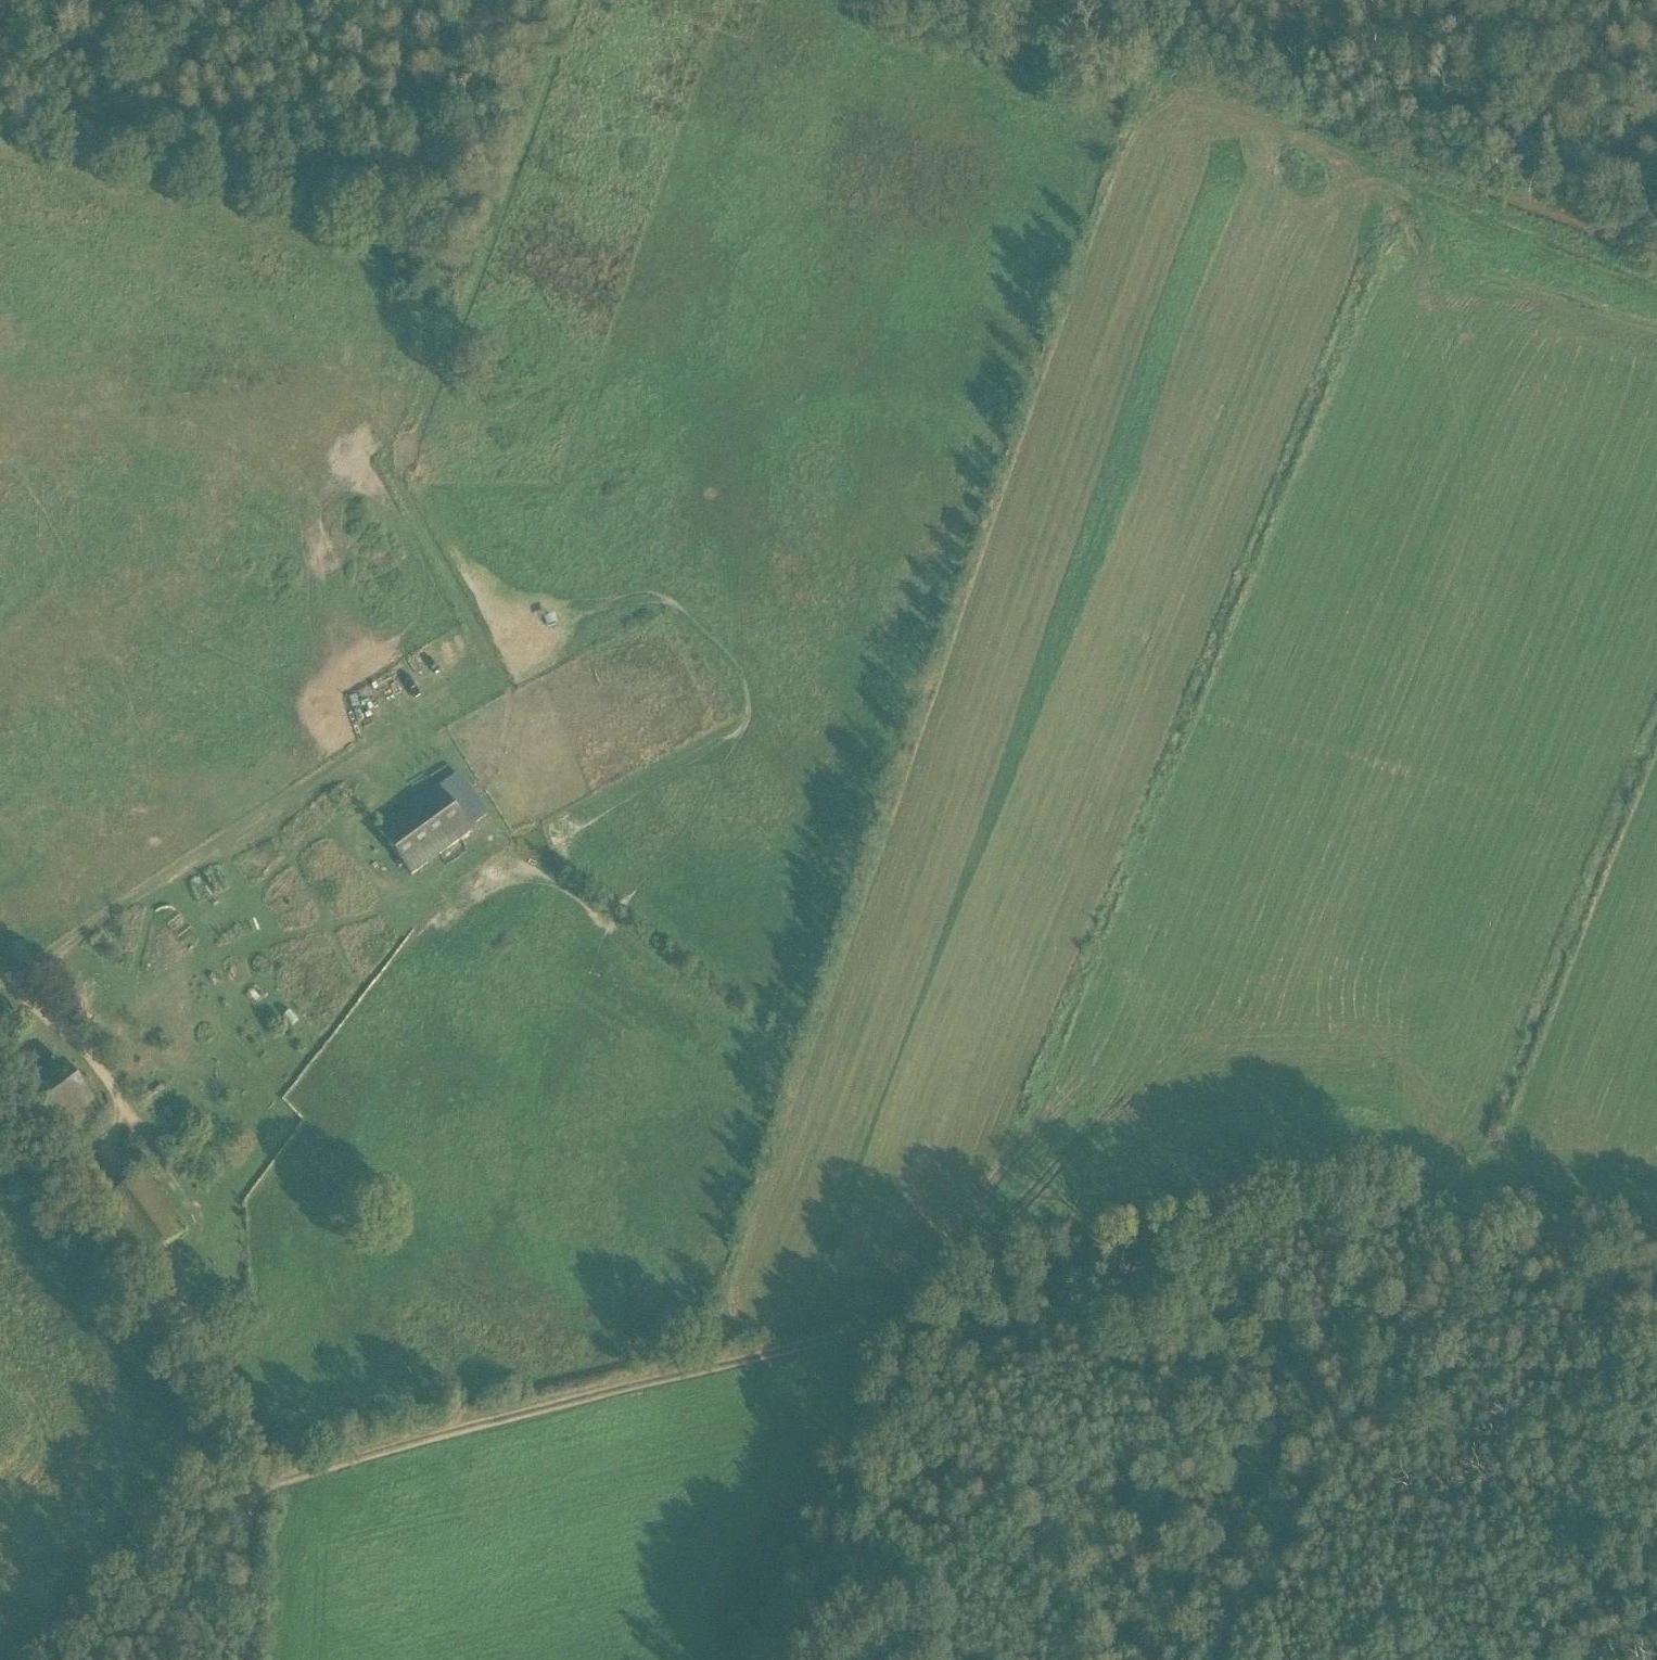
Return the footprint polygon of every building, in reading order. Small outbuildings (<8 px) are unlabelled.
[(374,834),(410,881),(471,835),(468,831),(486,817),(457,779),(438,794),(435,790),(374,834)] [(14,1104),(39,1136),(51,1125),(64,1140),(96,1117),(60,1068),(14,1104)]
